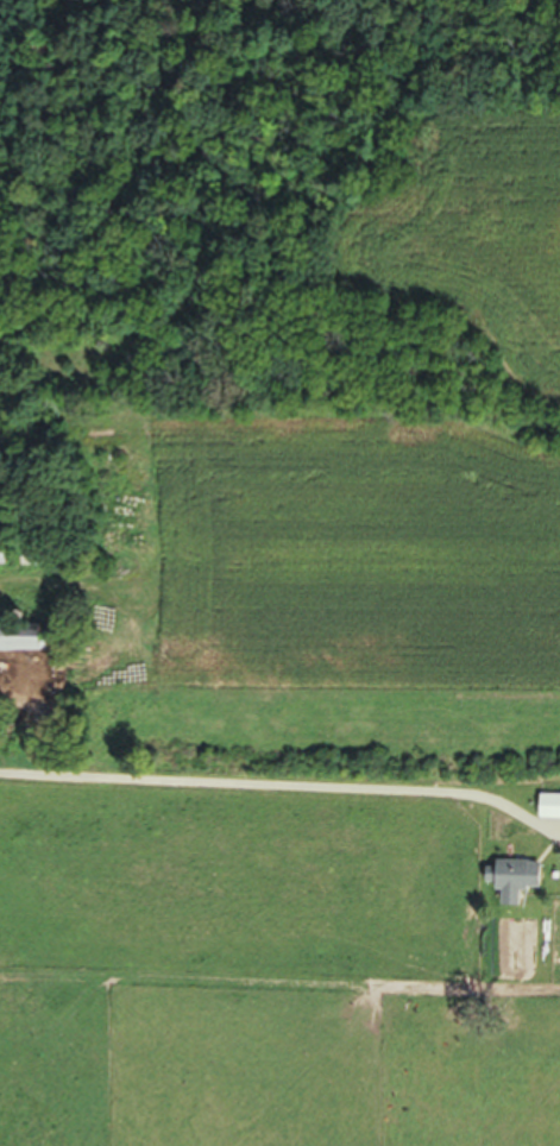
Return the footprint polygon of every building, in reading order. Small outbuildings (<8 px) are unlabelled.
[(536,828),(559,829),(559,801),(536,801),(536,828)] [(500,910),(520,910),(520,896),(545,896),(545,866),(500,866),(500,910)]
